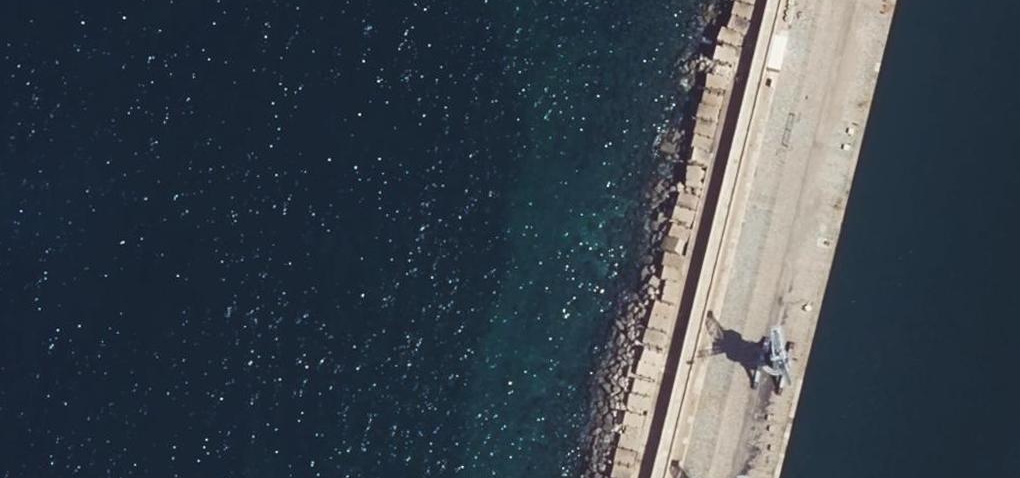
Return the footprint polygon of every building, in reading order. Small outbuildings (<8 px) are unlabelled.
[(650,477),(665,477),(753,118),(763,121),(768,102),(758,100),(783,0),(768,0),(650,477)]
